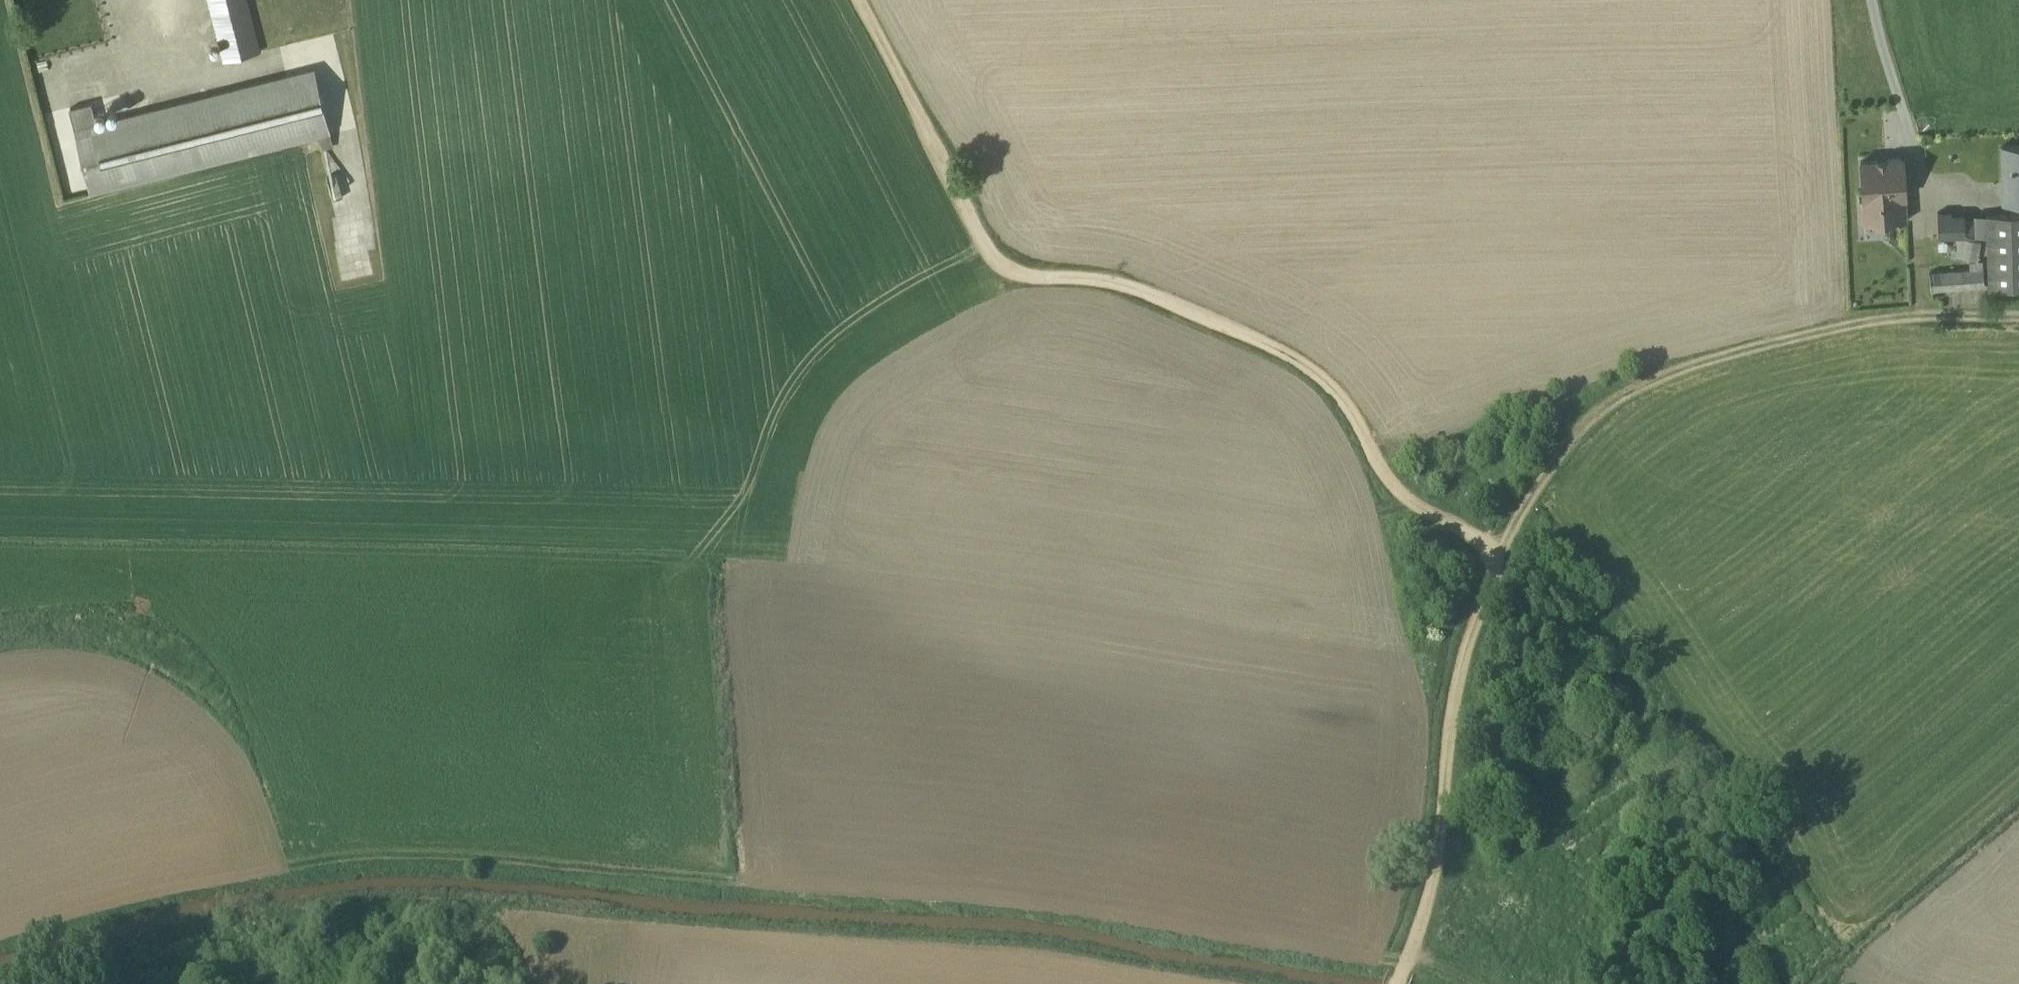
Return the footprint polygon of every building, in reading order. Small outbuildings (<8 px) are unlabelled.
[(260,52),(246,0),(207,0),(223,61),(260,52)] [(330,134),(313,69),(313,68),(96,123),(90,103),(69,109),(91,195),(330,134)] [(2000,202),(2018,201),(2018,143),(1999,144),(2000,202)] [(1907,219),(1902,154),(1857,157),(1860,197),(1857,197),(1858,219),(1858,220),(1887,218),(1887,220),(1907,219)] [(1936,210),(1937,236),(1985,235),(1987,287),(2018,286),(2018,213),(1972,214),(1972,216),(1963,217),(1962,212),(1950,212),(1949,210),(1936,210)] [(1950,248),(1949,256),(1962,259),(1963,257),(1976,259),(1979,241),(1957,237),(1955,249),(1950,248)] [(1983,285),(1981,260),(1968,261),(1967,269),(1928,271),(1930,290),(1983,285)]
